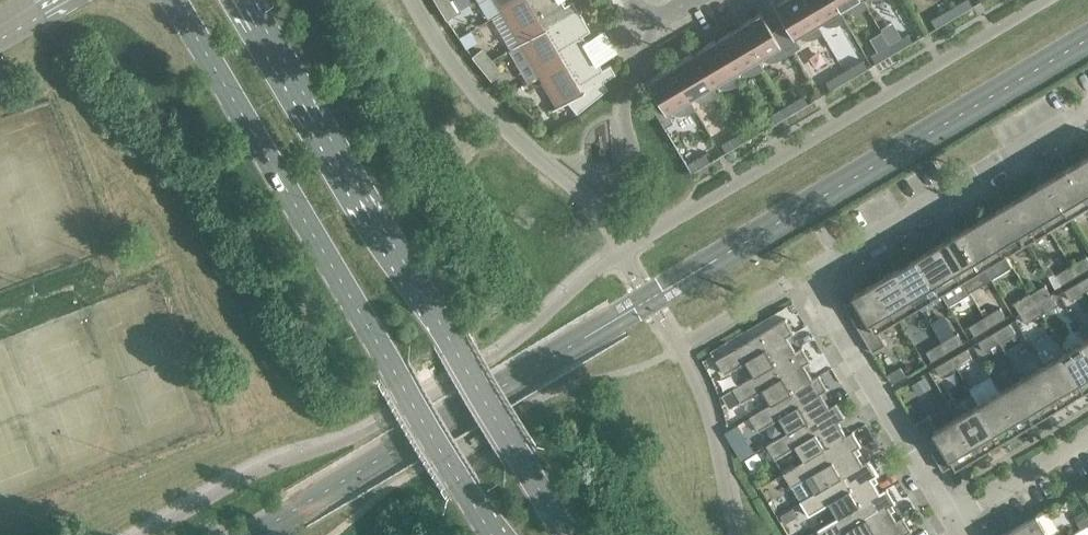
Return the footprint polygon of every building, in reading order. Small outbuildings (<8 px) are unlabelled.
[(448,0),(438,6),(445,18),(455,12),(448,0)] [(561,0),(535,0),(529,4),(527,0),(507,0),(498,5),(520,43),(577,9),(572,1),(564,5),(561,0)] [(802,0),(780,0),(773,4),(784,23),(778,27),(792,51),(800,47),(794,37),(800,33),(804,35),(808,37),(812,37),(817,35),(821,33),(821,34),(822,33),(817,23),(816,24),(802,0)] [(832,0),(802,0),(816,24),(817,23),(823,20),(826,22),(830,23),(835,23),(839,22),(843,19),(844,21),(845,20),(839,10),(832,0)] [(839,10),(845,6),(849,9),(853,10),(858,10),(862,8),(866,6),(866,7),(868,6),(864,0),(832,0),(839,10)] [(949,9),(954,17),(972,6),(969,0),(964,0),(949,9)] [(590,30),(577,9),(520,43),(535,69),(559,55),(566,67),(592,52),(582,35),(590,30)] [(954,17),(949,9),(931,20),(935,28),(954,17)] [(760,12),(737,26),(756,59),(757,59),(763,55),(766,57),(771,59),(775,59),(780,57),(784,55),(784,56),(792,51),(778,27),(771,31),(760,12)] [(756,59),(737,26),(714,39),(734,72),(740,68),(744,71),(748,72),(753,72),(757,71),(761,68),(762,69),(763,69),(757,59),(756,59)] [(907,33),(889,44),(894,52),(912,41),(907,33)] [(734,72),(714,39),(691,53),(711,86),(712,85),(718,82),(721,84),(726,85),(730,85),(734,84),(738,82),(739,83),(740,82),(734,72)] [(894,52),(889,44),(871,55),(875,63),(894,52)] [(482,50),(472,57),(481,68),(490,61),(482,50)] [(602,69),(592,52),(566,67),(559,55),(535,69),(558,107),(567,102),(576,113),(608,88),(603,80),(615,73),(610,64),(602,69)] [(711,86),(691,53),(669,66),(689,99),(695,95),(699,98),(703,99),(708,99),(712,97),(716,95),(716,96),(718,95),(712,85),(711,86)] [(862,60),(844,71),(849,79),(867,68),(862,60)] [(499,71),(490,61),(481,68),(490,79),(499,71)] [(689,99),(669,66),(646,80),(657,99),(649,103),(664,127),(672,122),(667,112),(673,109),(676,111),(681,112),(685,112),(689,111),(693,108),(694,109),(695,109),(689,99)] [(849,79),(844,71),(825,82),(830,90),(849,79)] [(803,95),(784,106),(789,114),(807,103),(803,95)] [(789,114),(784,106),(766,117),(771,125),(789,114)] [(757,122),(739,133),(744,141),(762,130),(757,122)] [(744,141),(739,133),(721,144),(725,152),(744,141)] [(705,153),(686,164),(691,172),(709,161),(705,153)] [(1087,156),(1070,166),(1087,196),(1087,155),(1087,156)] [(1070,166),(1053,176),(1049,178),(1071,216),(1087,206),(1087,196),(1070,166)] [(1071,216),(1049,178),(1044,181),(1027,191),(1050,229),(1071,216)] [(1050,229),(1027,191),(1010,201),(1006,204),(1028,242),(1050,229)] [(1028,242),(1006,204),(1000,207),(984,217),(1006,254),(1028,242)] [(1006,254),(984,217),(967,226),(962,230),(985,267),(1006,254)] [(985,267),(962,230),(957,232),(941,242),(963,280),(985,267)] [(963,280),(941,242),(924,252),(919,255),(942,293),(963,280)] [(942,293),(919,255),(914,258),(898,268),(920,306),(942,293)] [(1071,265),(1077,275),(1087,268),(1087,258),(1086,255),(1071,265)] [(1077,275),(1071,265),(1055,274),(1061,284),(1077,275)] [(920,306),(898,268),(881,277),(876,280),(899,318),(920,306)] [(899,318),(876,280),(872,283),(854,294),(856,297),(851,301),(845,304),(873,352),(887,344),(879,330),(899,318)] [(1086,291),(1080,281),(1065,290),(1071,300),(1086,291)] [(1045,284),(1030,294),(1035,303),(1051,294),(1045,284)] [(1035,303),(1030,294),(1014,303),(1020,313),(1035,303)] [(1057,304),(1051,294),(1035,303),(1041,313),(1057,304)] [(1041,313),(1035,303),(1020,313),(1026,322),(1041,313)] [(1000,307),(985,316),(991,326),(1006,317),(1000,307)] [(991,326),(985,316),(969,326),(975,336),(991,326)] [(746,361),(754,375),(755,376),(797,351),(796,350),(789,339),(788,337),(795,333),(786,318),(717,360),(725,374),(746,361)] [(1016,333),(1010,323),(994,332),(1000,342),(1016,333)] [(957,332),(942,342),(948,352),(963,342),(957,332)] [(1000,342),(994,332),(978,341),(984,351),(1000,342)] [(1086,340),(1065,352),(1087,390),(1087,343),(1086,340)] [(948,352),(942,342),(926,351),(932,361),(948,352)] [(803,347),(796,350),(797,351),(755,376),(754,375),(733,388),(734,389),(738,395),(742,402),(763,390),(771,403),(772,404),(814,380),(813,379),(806,367),(805,365),(811,361),(803,347)] [(973,358),(967,348),(951,357),(957,367),(973,358)] [(1087,390),(1065,352),(1043,365),(1065,403),(1072,399),(1087,390)] [(957,367),(951,357),(935,367),(941,377),(957,367)] [(1065,403),(1043,365),(1021,378),(1044,416),(1059,407),(1065,403)] [(889,373),(895,383),(907,376),(901,366),(889,373)] [(820,375),(813,379),(814,380),(772,404),(771,403),(750,416),(759,430),(780,418),(788,432),(788,433),(830,408),(830,407),(823,395),(821,393),(828,389),(820,375)] [(1044,416),(1021,378),(1000,391),(1020,425),(1022,429),(1029,425),(1044,416)] [(733,388),(722,394),(726,402),(738,395),(734,389),(733,388)] [(1020,425),(1000,391),(978,403),(1001,441),(1016,432),(1022,429),(1020,425)] [(836,403),(830,407),(830,408),(788,433),(788,432),(767,444),(775,459),(796,446),(805,460),(805,461),(847,436),(846,435),(840,423),(838,421),(845,417),(836,403)] [(1001,441),(978,403),(957,416),(977,450),(979,454),(986,450),(1001,441)] [(929,414),(915,422),(943,470),(953,465),(955,464),(957,467),(974,457),(979,454),(977,450),(957,416),(937,428),(929,414)] [(853,431),(846,435),(847,436),(805,461),(805,460),(784,472),(792,487),(802,481),(810,495),(821,488),(822,489),(864,465),(863,463),(856,452),(855,449),(862,446),(853,431)] [(757,451),(746,457),(752,467),(763,460),(757,451)] [(870,459),(863,463),(864,465),(822,489),(821,488),(810,495),(800,501),(809,516),(830,503),(838,517),(839,518),(881,493),(880,492),(873,480),(872,478),(879,474),(871,461),(870,459)] [(880,492),(881,493),(839,518),(838,517),(817,529),(821,534),(841,534),(847,531),(849,534),(874,534),(898,521),(897,520),(890,509),(889,506),(895,503),(887,489),(887,488),(880,492)] [(787,493),(772,501),(777,511),(792,502),(787,493)] [(793,508),(780,516),(785,523),(798,516),(793,508)] [(1038,514),(1002,534),(1050,534),(1038,514)] [(897,520),(898,521),(874,534),(906,534),(905,534),(912,531),(904,516),(897,520)]
